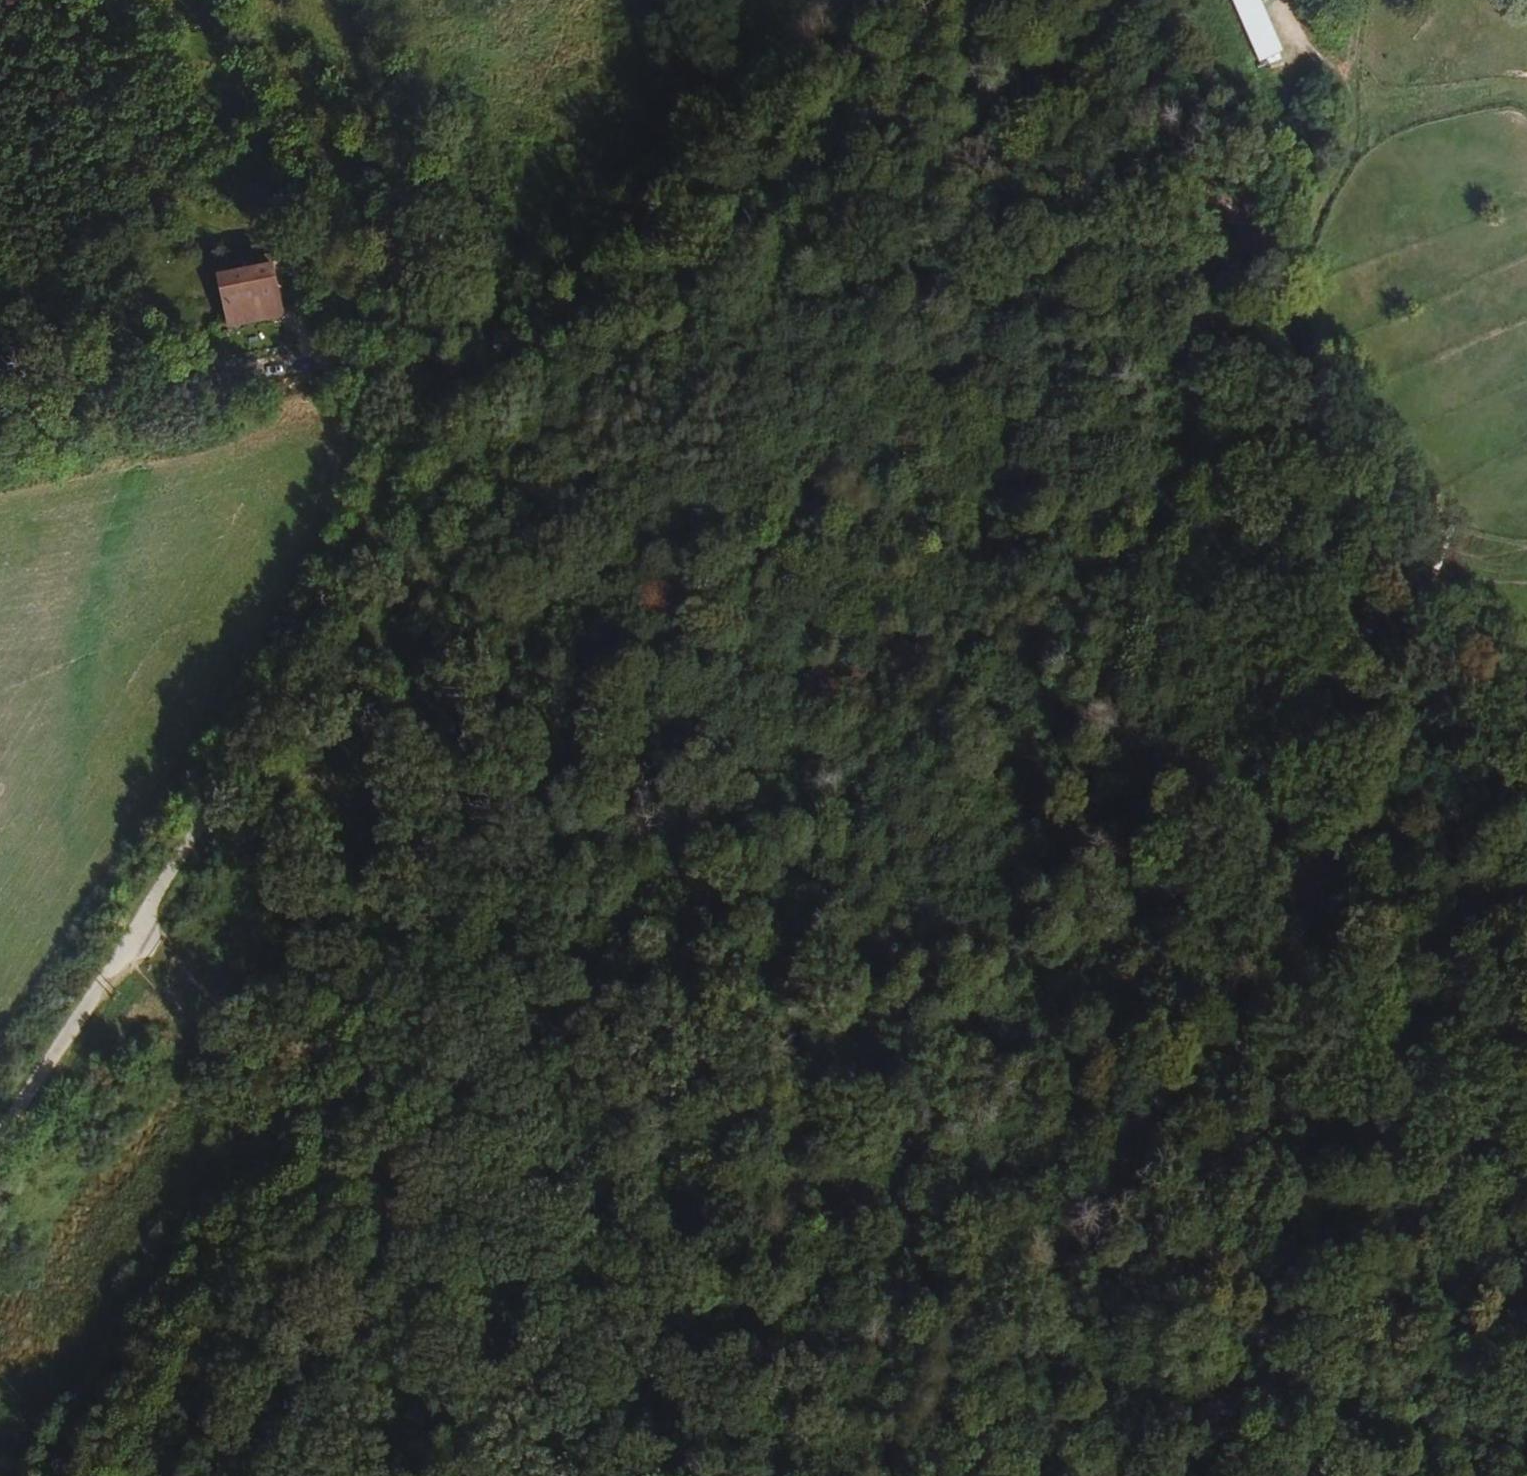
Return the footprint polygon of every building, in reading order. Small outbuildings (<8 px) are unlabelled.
[(293,315),(277,256),(214,273),(217,283),(270,268),(283,318),(293,315)] [(230,332),(283,318),(270,268),(217,283),(230,332)]
